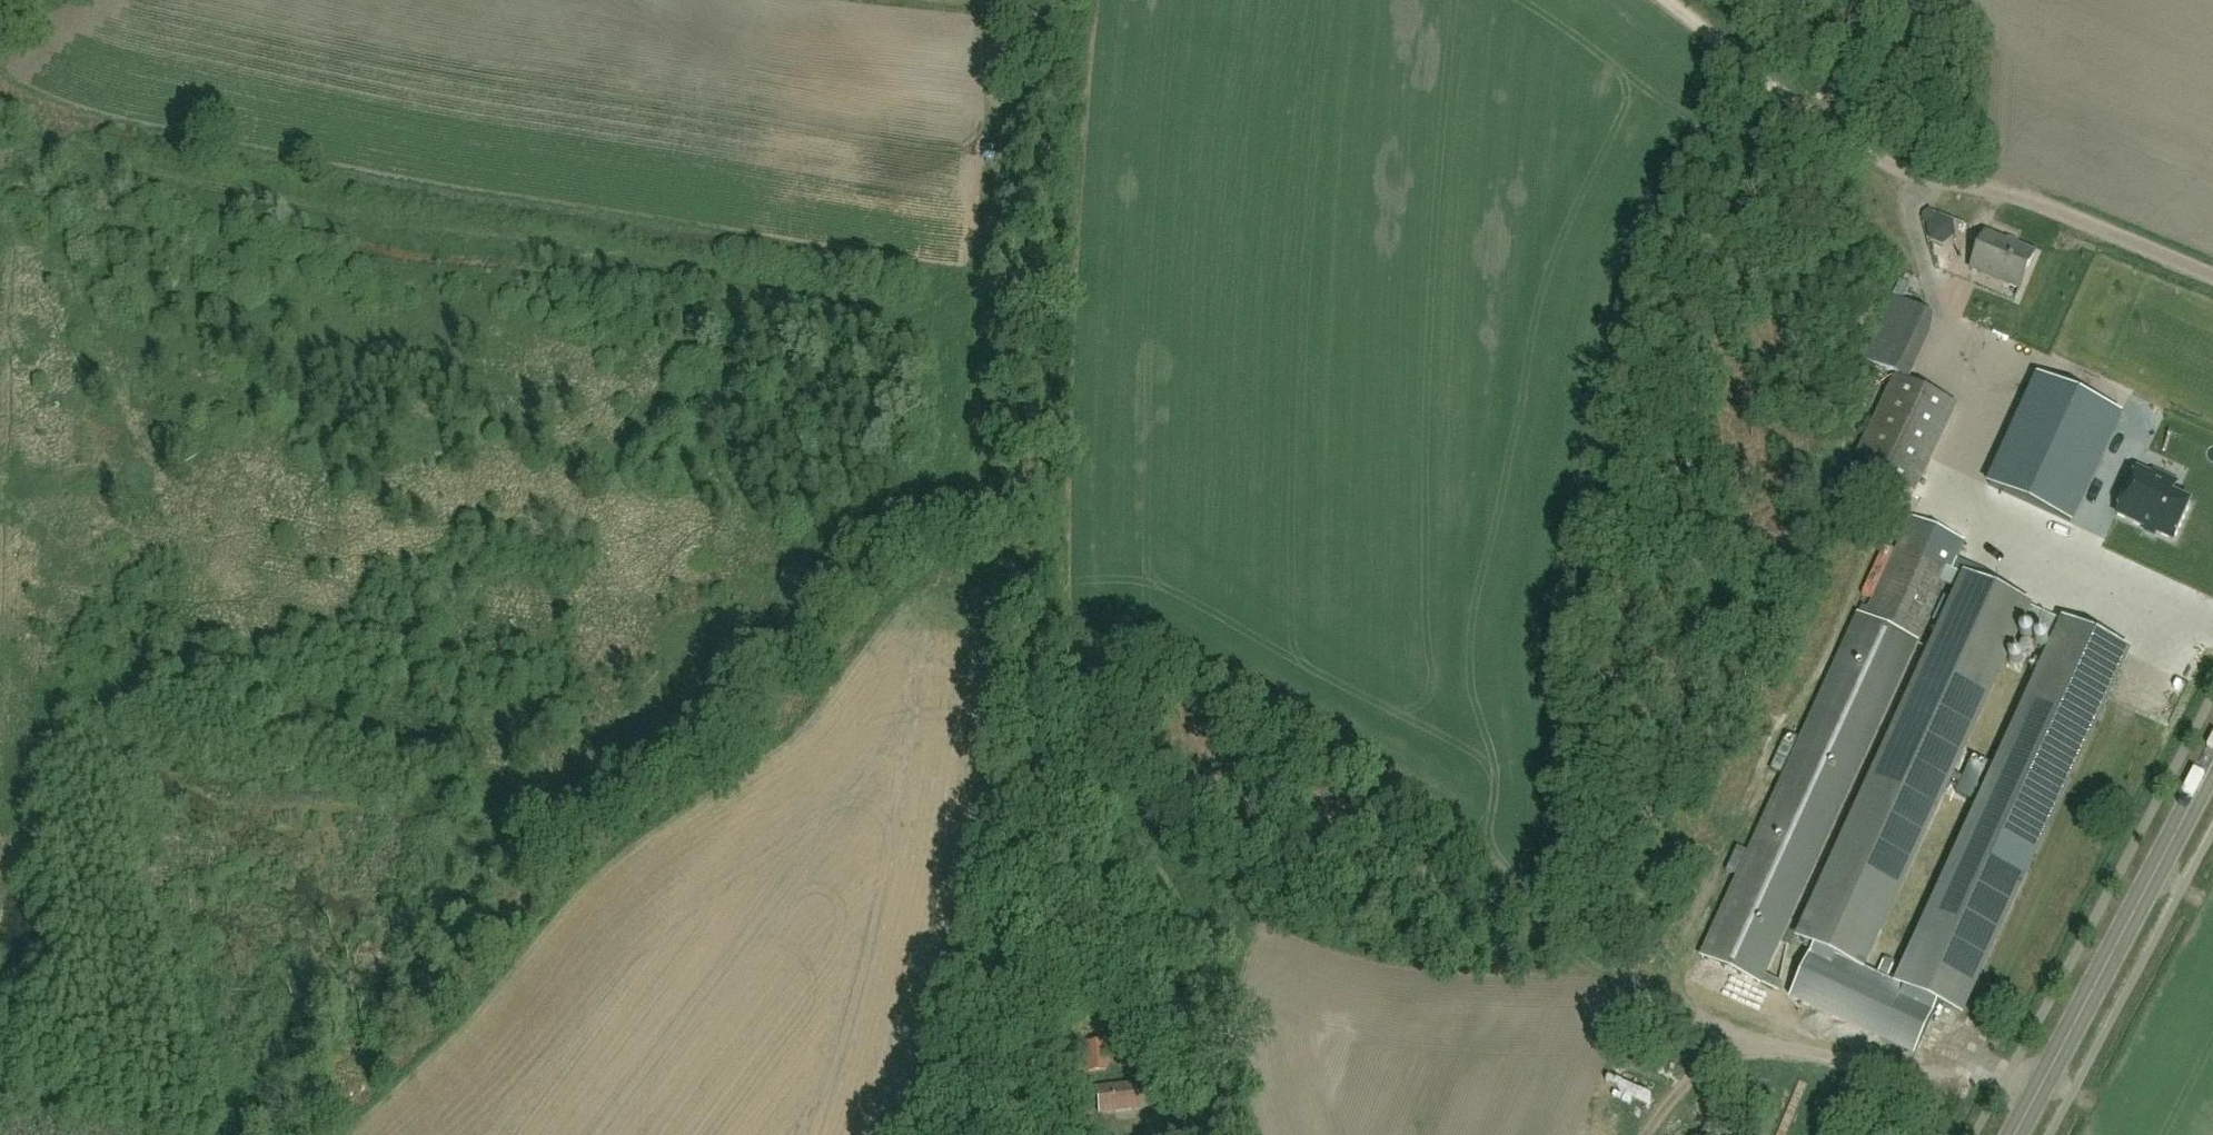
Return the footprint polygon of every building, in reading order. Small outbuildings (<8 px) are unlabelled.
[(2036,254),(1987,234),(1971,271),(2021,291),(2036,254)] [(1901,300),(1872,363),(1902,377),(1925,327),(1932,330),(1938,318),(1901,300)] [(1957,407),(1897,377),(1854,465),(1914,494),(1957,407)] [(1990,487),(2071,524),(2121,415),(2040,378),(1990,487)] [(2191,506),(2171,497),(2177,485),(2155,475),(2153,479),(2138,472),(2118,516),(2174,542),(2191,506)] [(1870,614),(1863,611),(1704,955),(1762,982),(1945,583),(1963,592),(1802,942),(1816,948),(1793,997),(1916,1053),(1938,1004),(1959,1014),(2126,652),(2068,625),(2067,626),(2027,608),(2027,607),(1952,572),(1965,544),(1913,520),(1900,548),(1870,614)] [(1783,773),(1800,736),(1790,732),(1773,768),(1783,773)] [(1106,1044),(1083,1045),(1085,1074),(1108,1073),(1106,1044)] [(1147,1105),(1145,1084),(1096,1089),(1098,1113),(1116,1112),(1115,1108),(1133,1106),(1134,1110),(1143,1109),(1142,1105),(1147,1105)]
